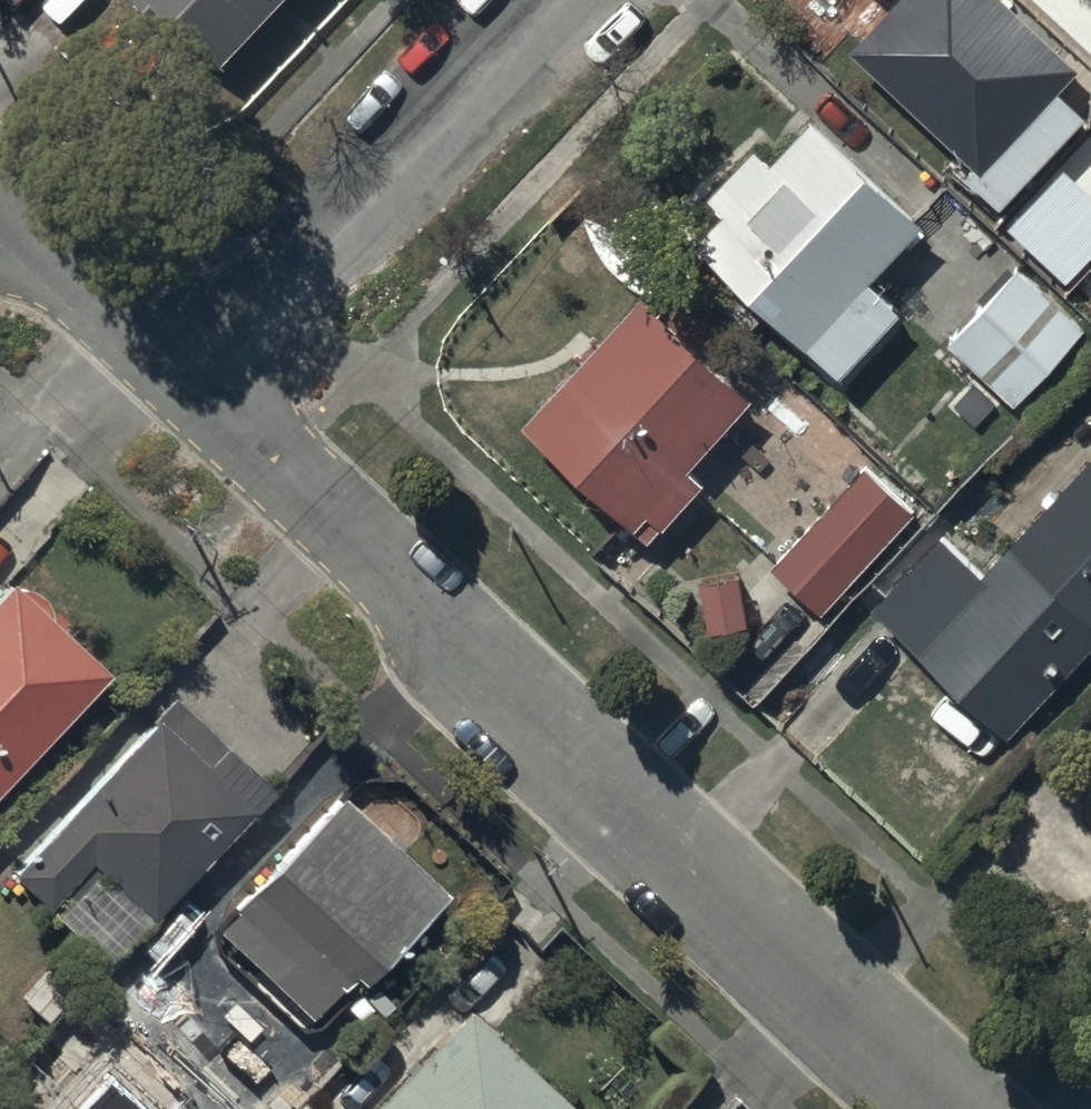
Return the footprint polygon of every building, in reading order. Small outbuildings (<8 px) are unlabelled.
[(221,50),(268,0),(167,0),(221,50)] [(850,41),(973,155),(963,166),(997,197),(1083,105),(1057,80),(1078,57),(1017,0),(888,0),(850,41)] [(721,204),(694,232),(835,365),(897,299),(866,269),(920,212),(808,107),(768,149),(750,132),(700,185),(721,204)] [(1018,257),(946,338),(1016,400),(1087,319),(1018,257)] [(747,389),(643,288),(523,412),(644,529),(701,469),(685,454),(747,389)] [(1008,728),(1090,635),(1090,445),(983,565),(938,524),(868,602),(1008,728)] [(865,460),(775,562),(825,606),(915,504),(865,460)] [(699,571),(708,620),(746,613),(736,563),(699,571)] [(106,665),(9,574),(0,583),(0,779),(106,665)] [(171,693),(4,872),(94,956),(139,909),(151,921),(274,789),(171,693)] [(335,791),(212,925),(311,1017),(368,956),(381,968),(448,896),(335,791)] [(467,1006),(369,1108),(576,1108),(467,1006)] [(217,1065),(262,1108),(265,1108),(320,1053),(274,1007),(217,1065)] [(44,1044),(0,1093),(0,1108),(115,1108),(44,1044)]
